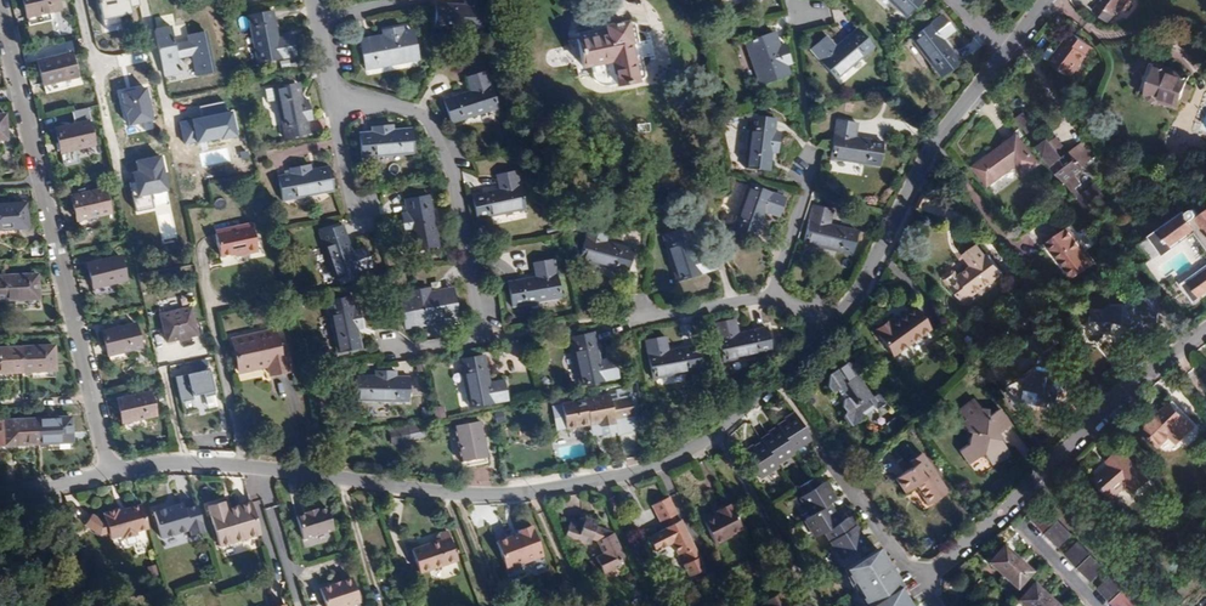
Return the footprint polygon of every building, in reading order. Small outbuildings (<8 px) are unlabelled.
[(23,4),(27,17),(50,11),(59,9),(57,0),(22,0),(23,4)] [(104,20),(133,13),(131,6),(140,4),(139,0),(100,0),(104,20)] [(485,0),(464,0),(464,4),(436,3),(435,14),(435,28),(483,30),(485,0)] [(921,2),(919,0),(889,0),(906,17),(921,2)] [(1096,2),(1098,3),(1100,5),(1094,12),(1108,23),(1114,15),(1116,17),(1129,0),(1097,0),(1096,2)] [(257,63),(295,55),(293,43),(291,35),(278,38),(272,10),(248,15),(257,63)] [(52,20),(50,11),(27,17),(29,25),(52,20)] [(911,38),(941,77),(960,62),(943,39),(954,31),(948,22),(942,14),(911,38)] [(646,79),(635,20),(604,26),(605,32),(576,38),(581,67),(589,65),(611,61),(615,84),(615,85),(646,79)] [(418,59),(413,33),(404,35),(403,31),(402,26),(393,28),(382,30),(383,35),(384,38),(360,43),(365,66),(378,63),(378,67),(418,59)] [(154,31),(163,75),(180,72),(177,57),(191,53),(196,76),(213,73),(204,31),(196,33),(188,35),(189,42),(175,46),(171,27),(154,31)] [(873,47),(857,28),(835,46),(826,35),(817,43),(810,49),(836,79),(873,47)] [(1069,78),(1092,47),(1071,31),(1060,46),(1061,47),(1057,52),(1050,63),(1069,78)] [(773,32),(770,33),(775,47),(778,46),(773,32)] [(760,84),(785,75),(781,66),(785,65),(789,63),(786,54),(783,44),(778,46),(775,47),(770,33),(745,42),(760,84)] [(359,39),(360,43),(384,38),(383,35),(359,39)] [(1042,57),(1050,63),(1057,52),(1051,48),(1048,49),(1042,57)] [(76,77),(70,53),(37,61),(41,76),(45,93),(69,87),(67,79),(76,77)] [(608,85),(615,84),(611,61),(589,65),(592,77),(593,79),(595,82),(597,84),(600,85),(603,86),(606,86),(608,85)] [(1140,94),(1146,97),(1157,66),(1151,64),(1147,75),(1140,94)] [(1160,102),(1178,109),(1181,99),(1188,102),(1195,81),(1188,79),(1189,76),(1157,66),(1146,97),(1147,97),(1150,101),(1156,104),(1160,102)] [(497,108),(486,71),(466,77),(470,91),(443,99),(446,108),(451,123),(497,108)] [(285,139),(308,134),(306,121),(311,120),(309,109),(307,100),(302,101),(298,101),(295,83),(274,88),(277,100),(285,139)] [(147,87),(121,93),(128,126),(154,121),(147,87)] [(267,102),(277,100),(274,88),(265,90),(267,102)] [(202,116),(179,121),(184,143),(197,140),(198,143),(223,138),(223,140),(239,137),(234,110),(227,111),(225,102),(201,107),(202,116)] [(82,147),(93,145),(88,122),(90,121),(87,107),(72,111),(75,124),(54,128),(58,143),(62,161),(84,156),(82,147)] [(1016,118),(1027,133),(1034,128),(1023,113),(1016,118)] [(745,167),(769,170),(771,157),(777,157),(778,147),(779,137),(774,136),(770,136),(772,118),(752,115),(745,167)] [(879,165),(883,140),(855,137),(857,123),(837,120),(834,137),(831,158),(879,165)] [(411,132),(393,134),(393,130),(392,125),(385,125),(372,127),(372,132),(359,133),(361,158),(413,153),(411,132)] [(1008,147),(1005,143),(993,152),(974,166),(988,186),(1019,163),(1026,172),(1039,163),(1020,137),(1008,147)] [(1056,137),(1050,141),(1062,157),(1069,152),(1068,151),(1056,137)] [(1049,139),(1037,147),(1086,211),(1102,197),(1098,191),(1100,190),(1094,183),(1080,196),(1075,189),(1081,184),(1073,174),(1081,168),(1079,166),(1096,155),(1085,140),(1076,146),(1068,151),(1069,152),(1062,157),(1050,141),(1049,139)] [(162,155),(135,160),(137,172),(133,172),(137,199),(173,193),(170,172),(165,173),(162,155)] [(1182,176),(1185,167),(1175,164),(1173,174),(1182,176)] [(331,180),(329,170),(311,174),(311,170),(310,165),(290,169),(291,174),(278,176),(282,200),(333,191),(331,180)] [(524,209),(517,171),(496,175),(499,189),(472,194),(474,207),(477,219),(524,209)] [(732,230),(755,239),(759,227),(764,212),(778,217),(785,197),(748,184),(732,230)] [(103,189),(71,196),(74,210),(78,227),(98,222),(97,215),(109,212),(103,189)] [(428,195),(404,199),(407,212),(401,213),(404,234),(410,233),(413,232),(417,250),(438,246),(433,220),(428,195)] [(0,205),(0,229),(21,228),(27,228),(27,216),(26,203),(0,205)] [(851,255),(857,231),(830,224),(833,210),(813,205),(804,243),(822,248),(851,255)] [(1196,231),(1205,246),(1205,210),(1198,215),(1194,208),(1185,214),(1185,213),(1152,237),(1163,252),(1164,253),(1196,231)] [(626,273),(633,249),(606,242),(609,228),(589,222),(579,260),(611,269),(626,273)] [(214,231),(215,233),(253,226),(252,224),(214,231)] [(335,279),(372,266),(365,247),(351,251),(346,236),(342,225),(319,233),(335,279)] [(215,233),(219,256),(227,255),(234,254),(245,251),(245,254),(258,251),(253,226),(215,233)] [(697,274),(714,269),(707,249),(694,254),(685,227),(662,234),(676,281),(697,274)] [(21,228),(0,229),(0,237),(15,236),(22,239),(21,228)] [(1045,243),(1071,280),(1093,264),(1067,228),(1049,241),(1045,243)] [(964,302),(1002,274),(988,255),(986,257),(978,246),(964,255),(972,266),(965,271),(959,276),(956,271),(952,270),(944,276),(944,280),(950,287),(954,288),(964,302)] [(119,256),(86,264),(90,279),(94,296),(115,291),(113,282),(125,279),(119,256)] [(560,298),(553,259),(532,263),(535,277),(508,282),(510,292),(512,306),(560,298)] [(1181,286),(1193,303),(1205,294),(1205,268),(1181,286)] [(37,274),(3,276),(4,300),(14,300),(38,299),(37,287),(37,274)] [(455,300),(453,292),(430,296),(429,292),(428,288),(408,291),(409,296),(410,300),(400,301),(405,328),(445,321),(444,317),(457,314),(455,300)] [(1099,314),(1088,313),(1087,323),(1095,324),(1100,330),(1100,336),(1108,337),(1108,325),(1120,326),(1126,333),(1125,338),(1132,340),(1139,334),(1141,324),(1145,325),(1153,326),(1154,317),(1162,310),(1150,295),(1141,300),(1141,307),(1135,306),(1132,309),(1129,306),(1125,306),(1122,308),(1107,307),(1099,314)] [(336,352),(357,348),(353,330),(357,329),(362,328),(360,318),(358,308),(353,309),(350,296),(326,301),(336,352)] [(190,307),(159,314),(166,341),(181,338),(196,334),(190,307)] [(931,329),(915,307),(892,324),(888,319),(882,324),(874,329),(878,334),(877,335),(893,356),(931,329)] [(770,351),(765,327),(752,330),(737,333),(734,319),(714,323),(723,362),(770,351)] [(135,323),(101,331),(103,341),(107,355),(130,350),(140,347),(135,323)] [(1046,326),(1027,339),(1036,352),(1041,353),(1041,355),(1040,355),(1038,365),(1040,365),(1037,377),(1034,376),(1026,381),(1025,390),(1040,393),(1037,405),(1048,407),(1048,403),(1056,404),(1058,391),(1053,384),(1059,380),(1066,389),(1069,394),(1077,388),(1082,385),(1072,371),(1070,372),(1066,366),(1072,362),(1065,353),(1060,356),(1054,346),(1056,344),(1050,335),(1051,334),(1046,326)] [(232,343),(238,372),(254,369),(267,366),(269,376),(288,372),(282,344),(277,345),(274,330),(249,335),(250,339),(232,343)] [(579,385),(617,377),(613,357),(599,359),(596,343),(593,332),(569,337),(579,385)] [(699,370),(695,346),(682,348),(667,350),(665,337),(645,340),(651,379),(699,370)] [(1133,346),(1132,340),(1125,338),(1119,343),(1118,351),(1124,352),(1133,346)] [(286,343),(282,344),(288,372),(292,371),(286,343)] [(54,346),(20,348),(21,372),(32,371),(55,370),(54,356),(54,346)] [(0,348),(0,373),(11,372),(16,372),(21,372),(20,348),(0,348)] [(107,355),(109,364),(132,358),(130,350),(107,355)] [(468,407),(507,400),(503,380),(489,382),(484,355),(469,357),(459,359),(468,407)] [(852,426),(885,403),(879,393),(872,395),(857,375),(863,371),(859,364),(846,362),(837,369),(829,375),(827,386),(832,393),(839,388),(846,398),(845,399),(843,407),(846,411),(844,415),(852,426)] [(210,369),(175,376),(181,403),(194,400),(193,395),(200,394),(215,391),(210,369)] [(408,401),(408,377),(395,376),(395,371),(386,371),(375,370),(374,376),(374,380),(356,379),(356,400),(408,401)] [(1058,391),(1060,393),(1066,389),(1059,380),(1053,384),(1058,391)] [(1025,390),(1022,403),(1037,405),(1040,393),(1025,390)] [(149,392),(116,400),(119,411),(122,424),(146,418),(155,416),(149,392)] [(611,402),(610,397),(562,406),(566,431),(580,429),(590,427),(590,425),(599,424),(599,425),(600,429),(603,431),(613,430),(615,426),(615,423),(634,419),(630,399),(611,402)] [(1011,425),(999,409),(987,418),(980,409),(981,408),(974,399),(959,411),(962,416),(958,419),(967,432),(970,432),(969,444),(961,450),(970,463),(984,454),(991,464),(1000,458),(1002,460),(1006,457),(1011,454),(997,435),(1011,425)] [(1152,421),(1143,430),(1159,446),(1170,436),(1176,430),(1183,438),(1194,427),(1171,403),(1152,421)] [(433,419),(443,418),(442,407),(432,408),(433,419)] [(71,417),(37,419),(38,443),(43,443),(48,443),(72,441),(71,417)] [(781,432),(793,450),(811,438),(797,417),(791,421),(790,419),(783,423),(778,427),(779,429),(781,432)] [(122,424),(124,432),(148,427),(146,418),(122,424)] [(38,443),(37,419),(4,421),(0,421),(0,452),(5,452),(5,451),(5,445),(14,444),(14,451),(29,450),(28,444),(33,443),(38,443)] [(487,463),(479,421),(454,426),(462,468),(481,464),(487,463)] [(428,425),(427,422),(388,428),(391,444),(411,441),(411,439),(409,429),(428,425)] [(621,441),(633,441),(634,423),(622,423),(621,441)] [(411,439),(430,435),(428,425),(409,429),(411,439)] [(1178,443),(1183,438),(1176,430),(1170,436),(1178,443)] [(763,442),(777,463),(794,452),(793,450),(781,432),(775,435),(773,433),(769,435),(761,440),(763,442)] [(746,457),(760,477),(778,466),(777,463),(763,442),(755,447),(751,450),(753,453),(746,457)] [(1148,481),(1122,449),(1115,455),(1108,461),(1111,465),(1095,479),(1111,498),(1128,484),(1135,492),(1148,481)] [(948,492),(921,453),(909,461),(913,466),(896,478),(906,493),(916,486),(929,505),(937,499),(948,492)] [(821,483),(817,486),(812,479),(799,487),(804,495),(800,497),(812,515),(828,505),(835,500),(830,492),(827,488),(825,490),(821,483)] [(666,498),(653,504),(662,521),(666,519),(674,515),(677,513),(669,496),(666,498)] [(171,506),(154,511),(162,538),(188,530),(190,535),(206,531),(198,503),(185,507),(184,502),(171,506)] [(255,523),(248,503),(235,508),(224,511),(221,503),(205,508),(219,548),(259,535),(255,523)] [(729,504),(717,510),(719,513),(713,516),(703,522),(715,544),(731,536),(730,534),(742,528),(729,504)] [(144,529),(137,505),(125,509),(123,509),(122,511),(116,513),(114,512),(113,510),(99,514),(102,522),(101,522),(91,515),(84,526),(99,536),(105,534),(107,540),(119,537),(120,540),(133,535),(133,532),(144,529)] [(834,513),(828,505),(812,515),(805,519),(816,537),(825,532),(837,524),(833,518),(836,516),(834,513)] [(1071,534),(1047,507),(1034,520),(1058,546),(1071,534)] [(304,515),(295,518),(302,539),(332,529),(324,508),(316,511),(315,509),(310,511),(303,513),(304,515)] [(616,541),(612,533),(595,527),(597,522),(585,517),(582,525),(577,522),(572,520),(565,534),(567,540),(584,546),(589,544),(591,539),(597,540),(602,553),(596,556),(604,574),(621,566),(618,559),(624,557),(616,541)] [(856,529),(848,517),(840,523),(837,524),(825,532),(841,559),(863,545),(855,533),(857,531),(856,529)] [(656,533),(648,537),(655,551),(672,542),(678,555),(682,553),(687,563),(684,565),(690,577),(705,569),(699,558),(694,548),(680,520),(677,521),(674,523),(669,526),(668,526),(665,528),(665,529),(656,533)] [(511,534),(496,540),(507,570),(543,556),(533,524),(516,530),(517,532),(514,533),(511,534)] [(419,573),(457,560),(447,531),(440,533),(442,539),(440,540),(424,545),(411,550),(419,573)] [(865,544),(857,531),(855,533),(863,545),(865,544)] [(1104,568),(1080,542),(1066,555),(1091,581),(1104,568)] [(988,563),(1018,589),(1033,571),(1004,545),(988,563)] [(844,569),(867,605),(869,605),(898,588),(902,586),(890,568),(877,548),(844,569)] [(1112,576),(1099,589),(1115,605),(1134,605),(1137,603),(1112,576)] [(319,592),(324,605),(354,605),(359,604),(351,580),(340,584),(340,586),(332,589),(332,587),(319,592)] [(1034,583),(1019,600),(1025,605),(1060,605),(1034,583)] [(959,597),(951,586),(946,589),(954,600),(959,597)] [(898,588),(869,605),(910,605),(898,588)] [(765,601),(767,604),(764,605),(786,605),(778,593),(765,601)]
